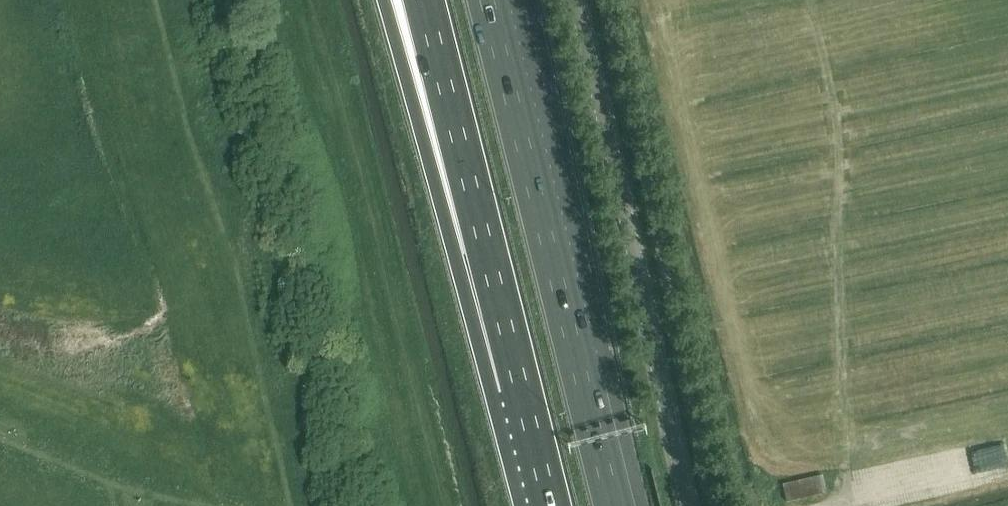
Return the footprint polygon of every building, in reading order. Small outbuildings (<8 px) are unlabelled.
[(785,480),(787,499),(829,495),(827,476),(785,480)]
